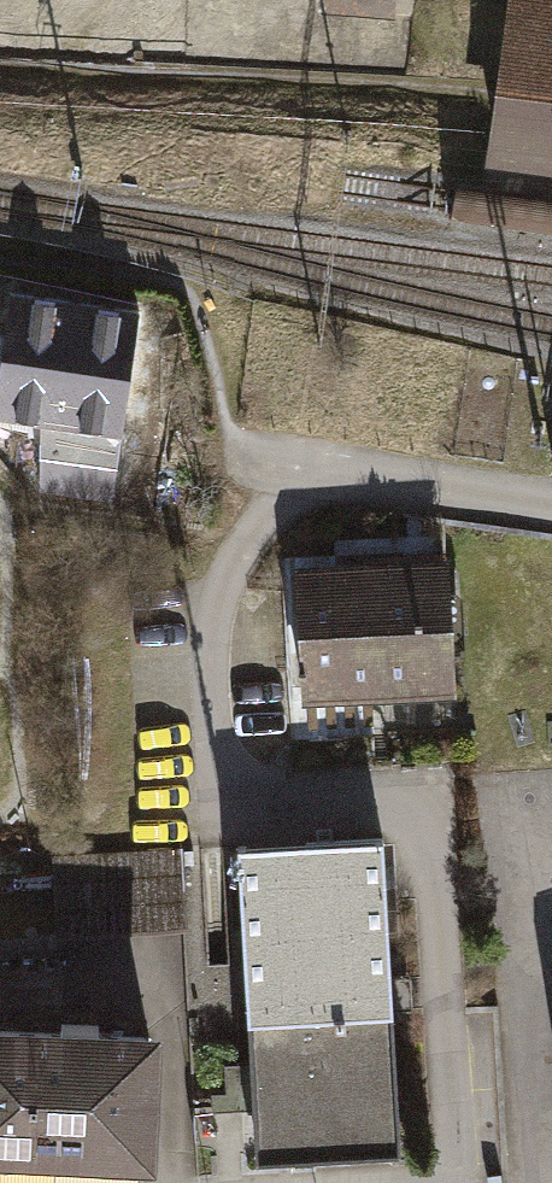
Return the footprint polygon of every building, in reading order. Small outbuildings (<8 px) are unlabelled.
[(324,5),(393,12),(394,0),(325,0),(324,5)] [(486,154),(551,163),(551,0),(508,0),(486,154)] [(40,416),(123,426),(141,293),(0,275),(0,410),(40,416)] [(172,300),(147,306),(154,343),(180,338),(172,300)] [(115,494),(123,426),(40,416),(32,484),(115,494)] [(293,550),(301,685),(448,676),(440,541),(293,550)] [(255,1153),(401,1146),(385,836),(238,844),(255,1153)] [(172,848),(51,854),(55,932),(176,926),(172,848)] [(151,1148),(159,1010),(0,1000),(0,1140),(151,1148)] [(125,1182),(143,1182),(143,1161),(57,1160),(57,1182),(125,1182)]
